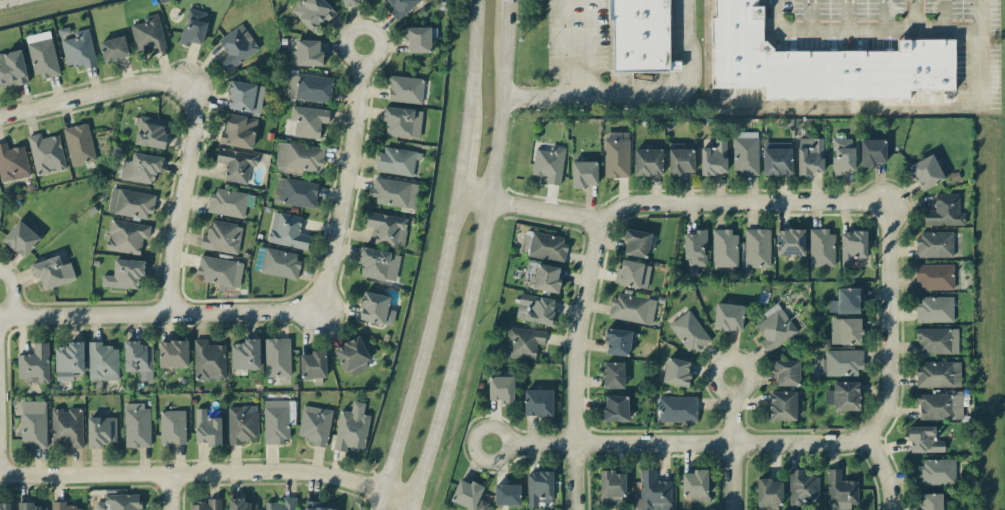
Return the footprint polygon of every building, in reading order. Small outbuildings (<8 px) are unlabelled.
[(313,34),(336,13),(323,0),(300,0),(290,9),(313,34)] [(397,19),(422,1),(421,0),(383,0),(397,19)] [(607,22),(607,0),(667,0),(667,72),(612,71),(613,22),(607,22)] [(714,18),(714,0),(756,0),(756,7),(761,7),(761,50),(897,51),(897,40),(954,40),(954,89),(908,89),(908,100),(764,99),(764,88),(721,87),(711,87),(711,18),(714,18)] [(208,13),(187,8),(178,43),(189,46),(190,42),(200,44),(208,13)] [(130,26),(135,51),(152,48),(153,53),(166,50),(157,13),(142,17),(144,23),(130,26)] [(218,40),(227,54),(218,60),(226,72),(259,49),(241,24),(218,40)] [(407,53),(430,52),(430,27),(404,27),(404,42),(407,42),(407,53)] [(60,41),(66,67),(82,64),(82,69),(96,65),(88,28),(73,32),(74,38),(60,41)] [(36,80),(60,74),(49,30),(25,36),(36,80)] [(103,62),(128,56),(123,35),(98,42),(103,62)] [(322,67),(323,51),(318,51),(319,40),(296,40),(296,50),(290,50),(289,65),(322,67)] [(1,89),(28,82),(19,49),(0,54),(0,86),(1,89)] [(286,98),(331,102),(333,77),(288,73),(286,98)] [(424,80),(391,74),(386,100),(420,105),(424,80)] [(264,86),(231,80),(225,108),(259,115),(264,86)] [(328,124),(329,110),(291,106),(289,120),(295,121),(293,136),(319,138),(321,123),(328,124)] [(419,139),(422,111),(383,106),(381,122),(386,123),(385,135),(419,139)] [(258,119),(230,113),(226,129),(222,129),(219,143),(251,150),(258,119)] [(135,144),(162,149),(167,120),(139,116),(135,144)] [(62,129),(72,167),(96,160),(86,123),(62,129)] [(629,132),(603,132),(604,178),(629,177),(629,132)] [(758,132),(733,132),(733,174),(758,174),(758,132)] [(35,174),(65,169),(59,135),(41,138),(40,133),(28,135),(35,174)] [(726,138),(714,138),(715,147),(700,148),(700,174),(727,174),(726,138)] [(823,138),(797,138),(797,174),(823,174),(823,138)] [(854,147),(851,147),(851,138),(832,138),(832,175),(843,176),(843,170),(854,171),(854,147)] [(886,163),(885,139),(860,140),(861,167),(875,166),(875,163),(886,163)] [(324,146),(277,142),(275,167),(322,171),(324,146)] [(763,143),(763,175),(791,175),(790,142),(763,143)] [(28,178),(24,146),(7,148),(6,143),(0,143),(0,181),(28,178)] [(412,177),(415,159),(420,160),(422,153),(381,146),(376,171),(412,177)] [(531,175),(546,176),(546,183),(560,185),(564,147),(550,146),(549,150),(534,149),(531,175)] [(216,162),(226,164),(223,181),(247,184),(249,165),(255,166),(257,154),(217,148),(216,162)] [(662,149),(634,150),(634,176),(662,176),(662,149)] [(694,174),(693,149),(668,149),(669,175),(694,174)] [(122,159),(119,180),(153,184),(155,172),(160,173),(162,156),(132,152),(131,161),(122,159)] [(918,190),(949,179),(945,166),(938,169),(933,155),(909,164),(918,190)] [(597,185),(596,161),(571,162),(572,188),(586,188),(586,185),(597,185)] [(370,201),(414,208),(418,184),(374,177),(370,201)] [(273,203),(315,208),(318,183),(276,178),(273,203)] [(154,196),(112,187),(107,212),(149,220),(154,196)] [(247,193),(212,188),(208,213),(243,218),(247,193)] [(958,194),(935,194),(935,210),(923,210),(924,226),(964,225),(964,213),(959,213),(958,194)] [(302,217),(273,211),(267,242),(307,250),(310,235),(299,233),(302,217)] [(373,244),(402,249),(407,218),(367,212),(365,226),(376,228),(373,244)] [(150,226),(110,219),(107,233),(109,233),(106,249),(139,255),(142,238),(148,238),(150,226)] [(23,258),(40,239),(19,220),(2,239),(23,258)] [(200,248),(238,254),(242,225),(210,220),(208,235),(202,234),(200,248)] [(650,232),(625,229),(622,255),(647,257),(650,232)] [(705,229),(694,230),(694,233),(683,234),(684,259),(687,259),(688,276),(697,276),(697,267),(706,267),(705,229)] [(744,268),(770,268),(769,229),(744,229),(744,268)] [(776,230),(776,256),(804,255),(804,229),(776,230)] [(712,267),(737,267),(737,230),(712,231),(712,267)] [(809,267),(834,266),(833,230),(808,230),(809,267)] [(566,236),(524,231),(521,256),(563,261),(566,236)] [(840,267),(852,267),(852,256),(866,256),(866,232),(841,231),(840,267)] [(295,280),(300,255),(265,247),(259,272),(295,280)] [(360,276),(395,281),(399,254),(360,248),(358,262),(362,263),(360,276)] [(69,262),(62,265),(58,255),(32,264),(41,291),(75,279),(69,262)] [(243,263),(200,255),(195,279),(239,287),(243,263)] [(113,275),(101,275),(101,287),(138,288),(138,276),(143,276),(144,260),(113,259),(113,275)] [(647,289),(650,265),(621,260),(617,285),(647,289)] [(558,294),(561,279),(557,278),(559,268),(536,263),(531,288),(558,294)] [(953,289),(953,264),(915,265),(916,290),(953,289)] [(861,314),(861,288),(837,288),(837,301),(829,300),(829,313),(861,314)] [(358,318),(392,327),(396,311),(387,309),(390,297),(365,291),(358,318)] [(515,318),(550,325),(555,300),(520,292),(515,318)] [(610,319),(652,324),(655,299),(612,294),(610,319)] [(953,322),(952,296),(917,297),(917,322),(953,322)] [(740,332),(744,306),(716,302),(712,328),(740,332)] [(759,343),(766,354),(798,332),(777,303),(763,313),(766,318),(755,325),(764,339),(759,343)] [(710,340),(689,310),(668,324),(689,354),(710,340)] [(831,345),(861,344),(860,318),(830,319),(831,345)] [(536,344),(544,344),(545,331),(507,327),(504,356),(535,359),(536,344)] [(631,332),(605,328),(603,342),(607,343),(605,353),(628,357),(631,332)] [(958,329),(917,328),(917,353),(958,354),(958,329)] [(371,367),(361,337),(335,346),(346,376),(371,367)] [(231,370),(259,369),(259,338),(243,339),(243,343),(230,344),(231,370)] [(289,338),(264,339),(265,377),(290,376),(289,338)] [(225,380),(224,344),(206,345),(206,339),(194,340),(194,380),(225,380)] [(159,367),(187,367),(187,340),(159,341),(159,367)] [(83,372),(83,341),(67,342),(67,347),(55,347),(55,381),(73,380),(73,373),(83,372)] [(88,380),(118,379),(118,347),(102,347),(102,341),(88,341),(88,380)] [(124,371),(140,372),(139,380),(152,381),(153,346),(139,345),(139,341),(124,341),(124,371)] [(17,354),(17,378),(28,378),(28,383),(48,383),(48,342),(32,343),(33,354),(17,354)] [(819,376),(861,375),(861,350),(825,350),(825,359),(819,359),(819,376)] [(325,351),(310,351),(310,355),(300,355),(301,378),(326,377),(325,351)] [(662,383),(688,386),(690,372),(688,372),(689,361),(666,358),(662,383)] [(800,385),(799,361),(773,361),(773,375),(776,375),(776,386),(800,385)] [(917,387),(961,386),(960,361),(917,362),(917,387)] [(624,388),(623,362),(602,362),(603,388),(624,388)] [(488,377),(488,400),(498,399),(498,403),(513,403),(513,376),(488,377)] [(833,411),(859,410),(858,382),(832,382),(833,390),(825,391),(825,403),(833,403),(833,411)] [(552,390),(524,390),(524,416),(552,417),(552,390)] [(769,421),(796,420),(796,412),(801,412),(801,399),(796,399),(795,392),(768,392),(769,421)] [(919,420),(962,419),(962,392),(918,393),(919,420)] [(628,421),(627,396),(604,396),(604,406),(601,406),(601,421),(628,421)] [(696,396),(656,397),(656,423),(696,422),(696,396)] [(294,400),(263,401),(264,443),(289,443),(289,424),(295,424),(294,400)] [(370,415),(362,414),(364,402),(352,400),(350,412),(339,410),(332,447),(363,453),(370,415)] [(46,401),(20,401),(21,447),(46,447),(46,401)] [(150,404),(124,404),(125,447),(150,447),(150,404)] [(325,445),(332,410),(303,404),(296,439),(325,445)] [(228,445),(242,445),(242,439),(258,438),(257,406),(227,407),(228,445)] [(52,444),(69,443),(69,449),(82,448),(81,409),(61,409),(61,408),(51,409),(52,444)] [(221,444),(220,417),(206,417),(206,408),(195,409),(195,444),(221,444)] [(159,411),(160,445),(186,444),(185,410),(159,411)] [(116,418),(87,417),(87,447),(104,448),(104,443),(115,443),(116,418)] [(944,452),(944,441),(934,441),(934,426),(908,426),(908,453),(944,452)] [(919,485),(955,484),(955,459),(918,459),(919,485)] [(655,480),(655,470),(640,469),(639,497),(634,497),(633,509),(670,509),(671,481),(655,480)] [(857,480),(840,480),(840,469),(826,469),(827,508),(857,507),(857,480)] [(600,470),(600,505),(623,505),(623,473),(615,473),(615,470),(600,470)] [(803,470),(788,470),(789,505),(818,504),(818,475),(803,476),(803,470)] [(552,472),(527,471),(526,508),(537,508),(537,501),(552,501),(552,472)] [(681,471),(682,496),(688,496),(688,503),(707,502),(707,471),(681,471)] [(483,486),(470,480),(469,483),(458,479),(450,501),(473,509),(474,509),(483,486)] [(756,509),(780,509),(781,480),(756,480),(756,509)] [(494,506),(521,505),(521,484),(494,485),(494,506)] [(941,493),(920,494),(921,509),(942,509),(941,493)] [(140,494),(104,495),(104,501),(95,502),(95,509),(140,509),(140,494)] [(296,497),(282,497),(282,502),(265,502),(264,509),(296,509),(296,497)] [(190,509),(220,509),(220,498),(207,499),(207,501),(199,501),(199,504),(190,504),(190,509)] [(257,503),(244,503),(244,498),(228,498),(228,509),(257,509),(257,503)] [(489,502),(480,498),(475,509),(486,509),(489,502)] [(336,503),(305,500),(304,509),(335,509),(336,503)] [(81,507),(66,507),(66,501),(52,501),(52,509),(81,509),(81,507)]
